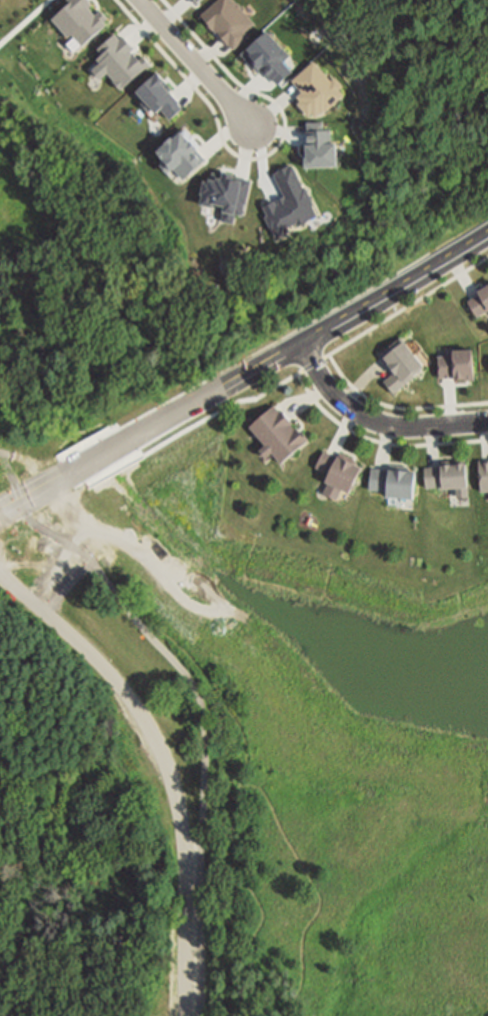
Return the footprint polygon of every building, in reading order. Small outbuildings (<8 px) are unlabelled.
[(487,284),(487,285),(487,316),(480,320),(469,302),(480,296),(480,295),(477,290),(487,284)] [(426,370),(393,395),(391,392),(384,382),(394,375),(389,368),(387,366),(381,357),(379,355),(402,338),(403,340),(424,367),(426,370)] [(472,352),(475,382),(456,383),(455,379),(440,380),(439,358),(454,357),(453,354),(472,352)] [(308,442),(281,467),(273,458),(265,465),(258,457),(266,450),(248,430),(275,405),(308,442)] [(351,496),(350,498),(325,487),(326,485),(330,475),(316,468),(322,455),(323,452),(338,458),(337,459),(362,471),(361,473),(351,496)] [(465,467),(467,494),(442,495),(441,489),(424,490),(423,469),(440,468),(440,464),(465,462),(465,467)] [(478,463),(487,462),(487,495),(480,495),(478,463)] [(415,475),(412,505),(386,503),(386,495),(368,494),(370,471),(388,472),(415,475)]
